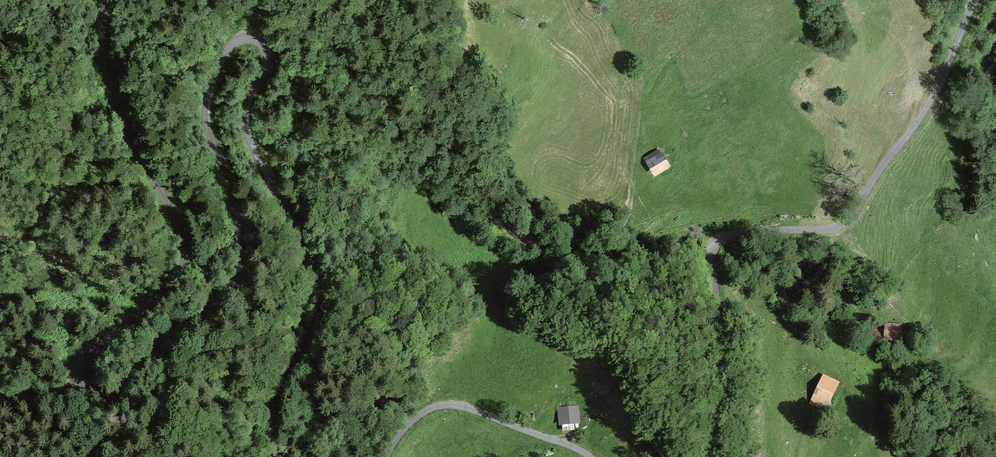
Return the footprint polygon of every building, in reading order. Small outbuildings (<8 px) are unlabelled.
[(646,157),(655,172),(667,165),(658,150),(646,157)] [(489,158),(491,174),(502,173),(500,157),(489,158)] [(870,281),(860,290),(870,302),(880,293),(870,281)] [(898,336),(899,326),(875,324),(874,336),(898,339),(901,339),(901,336),(898,336)] [(816,405),(818,403),(824,406),(836,383),(825,377),(812,403),(816,405)] [(561,423),(576,421),(575,408),(560,409),(561,423)]
